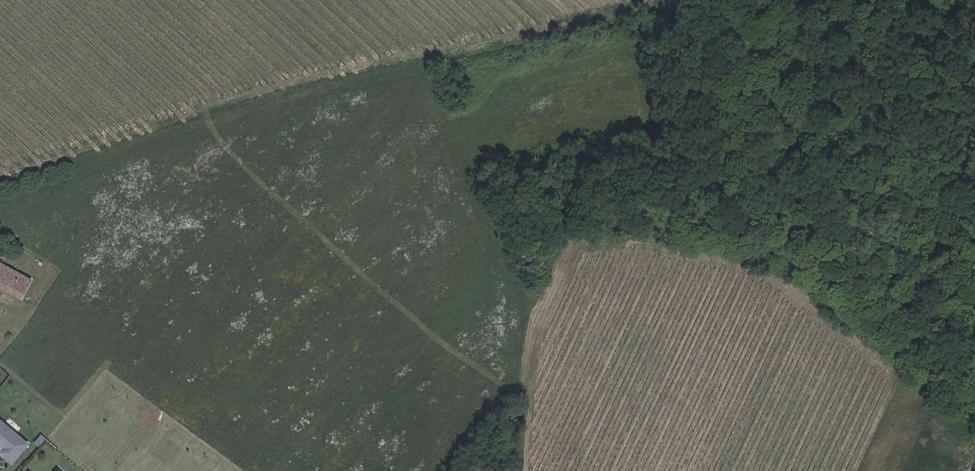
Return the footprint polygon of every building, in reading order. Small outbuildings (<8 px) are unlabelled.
[(0,263),(0,285),(19,296),(28,279),(0,263)] [(0,420),(0,448),(1,449),(0,450),(0,458),(11,466),(29,444),(0,420)]
